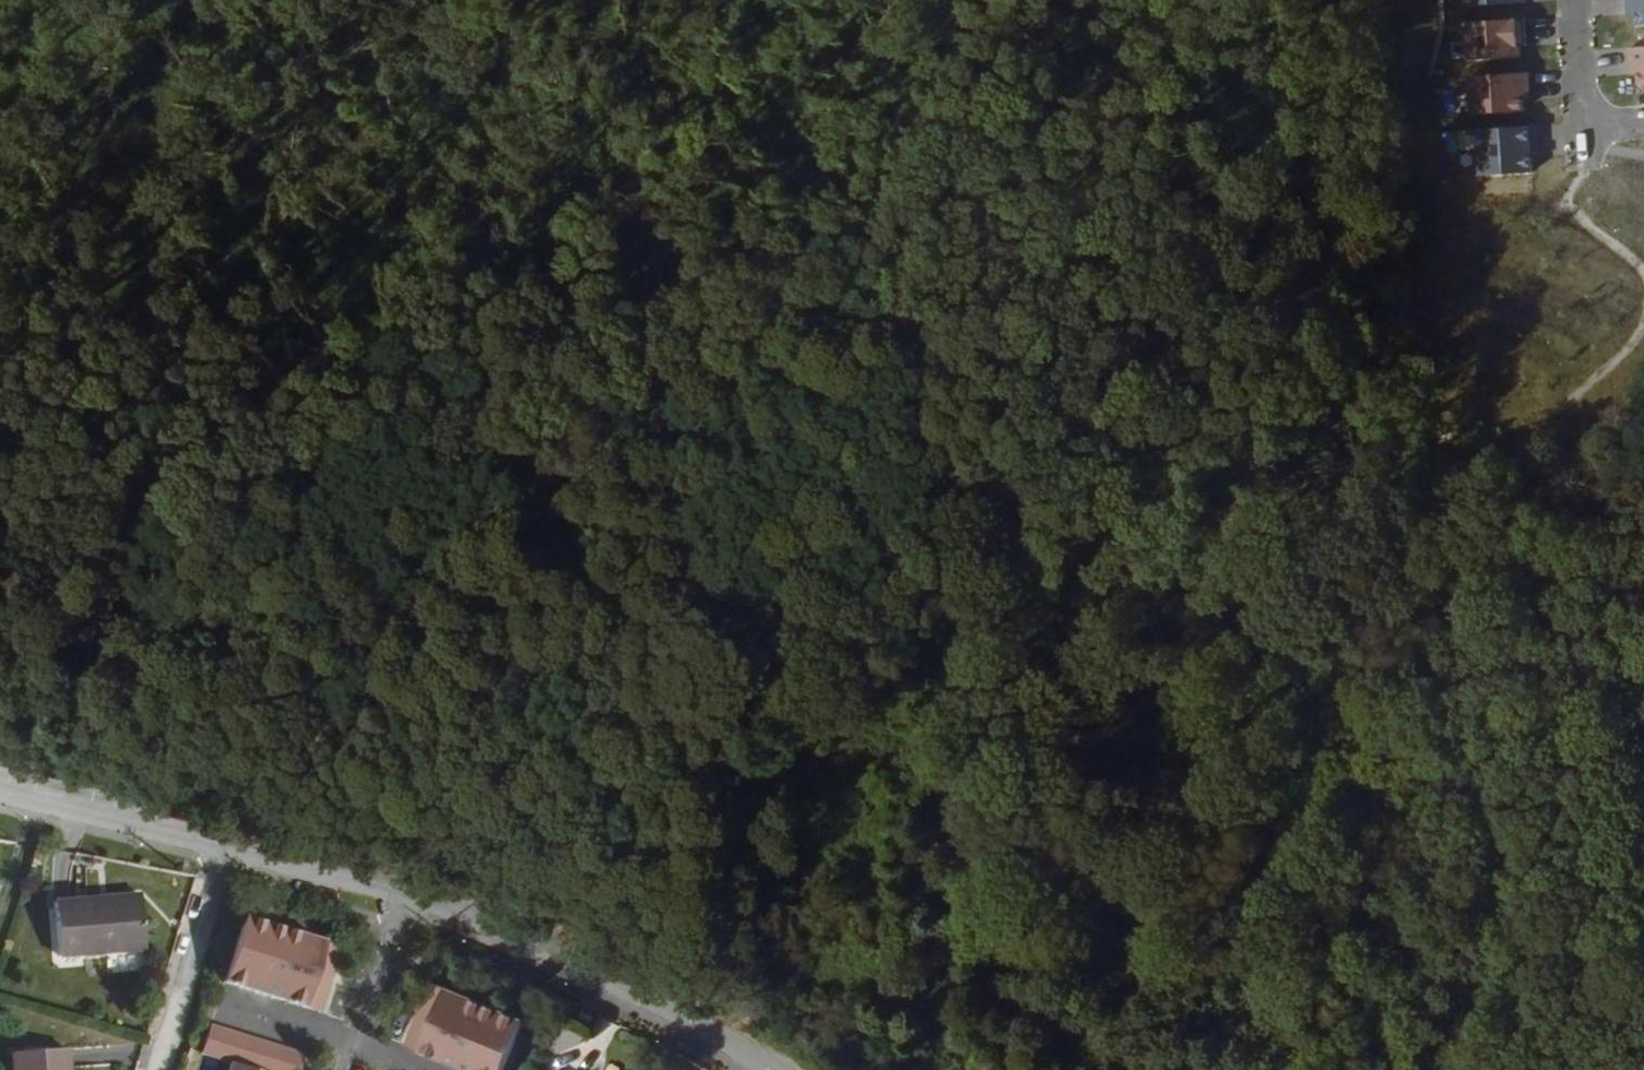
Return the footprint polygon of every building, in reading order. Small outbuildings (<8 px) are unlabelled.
[(1470,113),(1523,112),(1520,0),(1466,0),(1470,113)] [(1643,27),(1643,0),(1628,0),(1629,27),(1643,27)] [(1474,122),(1476,175),(1532,173),(1530,120),(1474,122)] [(138,888),(53,899),(58,953),(143,942),(138,888)] [(340,938),(242,908),(222,973),(320,1003),(340,938)] [(434,973),(408,1036),(491,1069),(504,1069),(528,1011),(434,973)] [(574,1016),(569,1022),(581,1030),(586,1022),(574,1016)] [(225,1069),(296,1069),(303,1046),(208,1017),(199,1046),(229,1055),(225,1069)] [(9,1048),(11,1069),(69,1069),(66,1043),(9,1048)]
